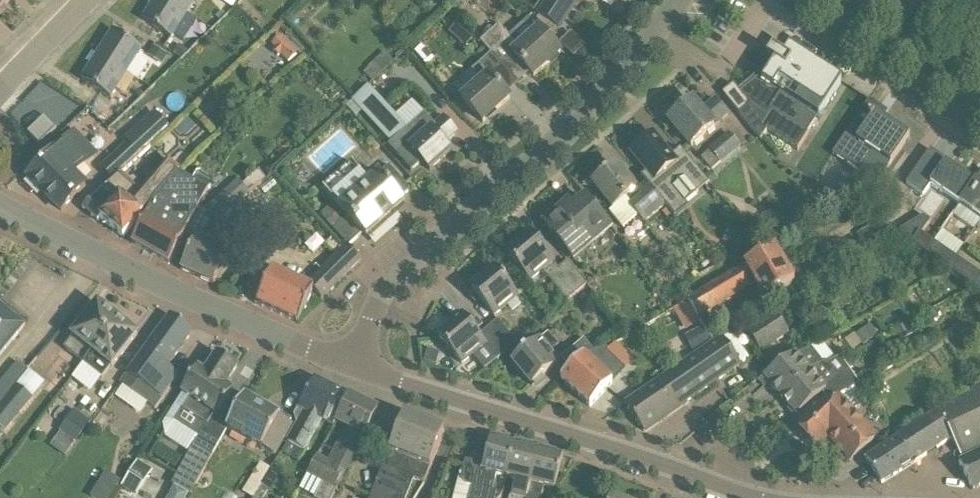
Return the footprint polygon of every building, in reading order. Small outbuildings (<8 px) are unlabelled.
[(10,2),(8,0),(0,0),(0,12),(10,2)] [(165,0),(156,0),(143,21),(172,40),(188,15),(165,0)] [(188,15),(198,0),(165,0),(188,15)] [(539,18),(558,30),(577,0),(550,0),(539,18)] [(908,11),(894,2),(888,12),(901,21),(908,11)] [(492,56),(510,76),(522,66),(534,78),(561,54),(539,30),(528,18),(509,36),(499,25),(481,42),(492,55),(492,56)] [(142,49),(114,31),(98,56),(126,74),(142,49)] [(282,37),(272,45),(276,49),(274,51),(280,58),(282,55),(289,63),(298,55),(282,37)] [(843,82),(813,63),(817,56),(794,41),(784,57),(772,49),(766,59),(774,64),(764,79),(761,77),(741,94),(734,86),(723,95),(739,115),(751,106),(750,106),(767,116),(771,111),(808,135),(819,120),(843,82)] [(180,43),(174,52),(183,58),(189,48),(180,43)] [(435,60),(422,45),(415,52),(427,66),(435,60)] [(148,56),(162,65),(168,56),(154,47),(148,56)] [(111,99),(126,74),(98,56),(82,81),(111,99)] [(499,87),(510,76),(492,56),(473,72),(482,82),(462,100),(483,124),(510,100),(499,87)] [(366,88),(353,101),(347,107),(356,117),(363,111),(384,134),(393,143),(389,147),(412,172),(422,163),(430,172),(452,153),(444,145),(458,133),(444,118),(434,127),(418,142),(398,121),(366,88)] [(910,137),(884,120),(888,113),(870,100),(851,127),(833,154),(877,185),(890,165),(910,137)] [(728,116),(715,101),(702,113),(692,102),(669,121),(691,147),(728,116)] [(168,127),(155,113),(100,167),(113,180),(168,127)] [(84,166),(97,154),(76,131),(63,144),(28,177),(62,212),(87,188),(74,175),(84,166)] [(741,148),(729,133),(710,149),(711,150),(702,158),(712,171),(721,163),(722,164),(741,148)] [(819,133),(799,171),(818,180),(838,142),(819,133)] [(680,197),(686,205),(711,185),(681,150),(681,151),(684,155),(676,162),(672,158),(653,135),(642,144),(641,141),(637,141),(632,145),(631,149),(633,151),(631,153),(647,172),(641,177),(676,219),(677,218),(668,207),(680,197)] [(134,178),(130,181),(123,173),(82,209),(99,223),(101,220),(123,239),(147,212),(168,188),(169,187),(177,176),(181,170),(169,161),(142,191),(140,189),(141,184),(134,178)] [(975,184),(945,163),(929,186),(959,206),(975,184)] [(401,200),(411,191),(390,168),(381,176),(380,175),(370,184),(359,172),(352,164),(324,188),(331,196),(367,239),(406,205),(401,200)] [(636,190),(616,166),(593,185),(613,209),(626,199),(632,206),(630,207),(644,224),(665,208),(651,190),(641,198),(635,191),(636,190)] [(712,171),(704,178),(711,185),(711,186),(719,179),(712,171)] [(266,180),(258,172),(243,185),(251,193),(266,180)] [(168,188),(147,212),(150,214),(132,245),(169,265),(187,234),(215,185),(215,184),(214,182),(213,181),(212,180),(202,174),(200,174),(198,175),(196,176),(192,185),(177,176),(169,187),(168,188)] [(975,184),(959,206),(979,221),(979,176),(975,184)] [(249,194),(238,182),(206,211),(218,223),(249,194)] [(610,228),(587,200),(567,217),(562,211),(545,225),(570,255),(587,240),(590,244),(610,228)] [(798,202),(788,210),(796,219),(805,212),(798,202)] [(328,207),(320,215),(333,229),(341,221),(328,207)] [(661,212),(668,219),(672,216),(665,208),(661,212)] [(256,223),(242,217),(234,233),(218,225),(201,240),(198,237),(181,271),(214,286),(230,253),(240,258),(256,223)] [(872,226),(856,235),(863,246),(879,235),(872,226)] [(731,227),(724,243),(741,249),(747,233),(731,227)] [(942,231),(937,240),(960,253),(965,243),(942,231)] [(920,232),(912,244),(925,253),(932,243),(933,244),(934,242),(920,232)] [(531,236),(508,255),(530,282),(541,272),(567,302),(586,285),(567,263),(559,270),(531,236)] [(961,261),(958,259),(936,244),(934,242),(933,244),(932,243),(925,253),(953,273),(961,261)] [(361,261),(344,244),(333,254),(337,258),(307,287),(273,271),(257,305),(299,325),(314,292),(322,300),(361,261)] [(785,268),(775,249),(689,301),(699,318),(754,285),(755,286),(785,268)] [(961,261),(953,273),(979,292),(979,275),(961,261)] [(795,284),(785,268),(755,286),(765,302),(795,284)] [(495,272),(472,291),(494,317),(517,298),(495,272)] [(25,326),(0,305),(0,357),(25,326)] [(118,320),(114,317),(115,315),(104,306),(103,309),(98,305),(73,337),(74,338),(65,349),(84,364),(118,320)] [(789,334),(775,314),(749,332),(762,353),(789,334)] [(169,368),(194,333),(171,316),(121,385),(155,410),(179,376),(169,368)] [(463,319),(440,339),(462,365),(477,353),(489,368),(507,353),(488,330),(479,337),(463,319)] [(118,320),(84,364),(103,378),(111,367),(112,368),(138,336),(133,332),(134,330),(123,321),(122,323),(118,320)] [(517,345),(497,322),(488,330),(507,353),(517,345)] [(907,324),(896,330),(902,342),(913,336),(907,324)] [(871,325),(856,336),(864,346),(879,336),(871,325)] [(702,328),(685,337),(694,354),(711,345),(702,328)] [(550,354),(560,347),(549,334),(513,363),(533,386),(559,365),(550,354)] [(741,366),(741,365),(749,359),(732,334),(723,340),(722,338),(625,405),(644,433),(741,366)] [(594,353),(584,341),(561,361),(570,371),(584,357),(594,353)] [(626,369),(634,362),(618,343),(610,350),(626,369)] [(441,354),(428,350),(424,362),(437,366),(441,354)] [(612,385),(598,371),(610,361),(605,351),(604,350),(594,353),(584,357),(570,371),(561,381),(590,408),(612,385)] [(781,397),(810,372),(824,366),(811,350),(798,358),(793,353),(764,378),(781,397)] [(233,392),(226,387),(238,367),(218,354),(205,374),(198,369),(182,393),(190,398),(174,422),(199,438),(207,426),(208,427),(216,415),(218,416),(233,392)] [(823,408),(839,399),(860,387),(840,359),(828,366),(827,364),(824,366),(810,372),(781,397),(798,418),(816,401),(823,408)] [(336,424),(347,404),(350,398),(314,381),(294,418),(297,427),(288,443),(306,453),(324,418),(336,424)] [(17,385),(0,405),(0,428),(5,433),(34,399),(17,385)] [(966,396),(968,399),(945,411),(944,410),(866,459),(882,485),(952,440),(962,458),(979,450),(979,389),(966,396)] [(378,412),(350,398),(347,404),(336,424),(347,431),(331,462),(317,456),(308,476),(338,491),(346,473),(364,439),(366,440),(368,436),(366,435),(378,412)] [(293,426),(290,424),(292,421),(282,416),(280,419),(245,399),(231,424),(227,431),(276,458),(293,426)] [(839,399),(823,408),(816,401),(798,418),(799,419),(794,424),(817,449),(829,438),(850,462),(876,438),(839,399)] [(61,432),(62,433),(76,443),(90,422),(75,412),(61,432)] [(404,418),(372,497),(406,497),(413,481),(424,485),(444,434),(404,418)] [(501,497),(502,493),(493,490),(497,476),(506,478),(516,445),(491,439),(484,466),(466,462),(461,479),(467,487),(473,489),(471,497),(500,497),(501,497)] [(194,445),(190,453),(172,486),(191,496),(213,456),(194,445)] [(516,445),(506,478),(516,481),(512,496),(509,495),(509,497),(525,497),(539,451),(516,445)] [(539,451),(525,497),(540,497),(543,489),(553,492),(563,458),(539,451)] [(959,463),(972,491),(979,487),(979,453),(959,463)] [(153,471),(138,462),(122,487),(137,497),(153,471)] [(254,497),(272,469),(263,462),(244,491),(254,497)] [(148,483),(160,493),(173,477),(160,467),(148,483)] [(99,485),(91,497),(92,497),(112,497),(114,495),(99,485)] [(175,488),(169,497),(188,497),(189,496),(175,488)]
